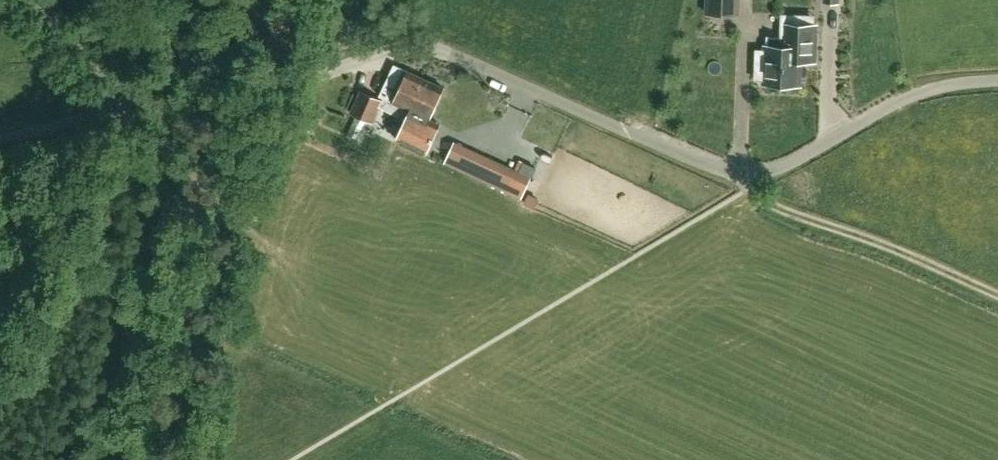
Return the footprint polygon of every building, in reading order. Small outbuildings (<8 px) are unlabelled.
[(706,14),(738,14),(739,0),(706,0),(706,14)] [(800,60),(815,61),(816,25),(800,25),(800,15),(781,14),(780,37),(767,36),(766,46),(765,46),(763,83),(800,85),(800,60)] [(383,101),(380,107),(405,119),(406,119),(410,111),(425,78),(395,64),(380,95),(379,99),(383,101)] [(396,139),(415,147),(421,136),(415,133),(423,116),(430,120),(445,88),(425,78),(410,111),(406,119),(405,119),(396,139)] [(383,101),(379,99),(361,91),(351,113),(357,115),(367,120),(373,123),(380,107),(383,101)] [(519,171),(476,151),(465,173),(488,183),(493,172),(526,188),(531,176),(535,167),(523,162),(519,171)]
